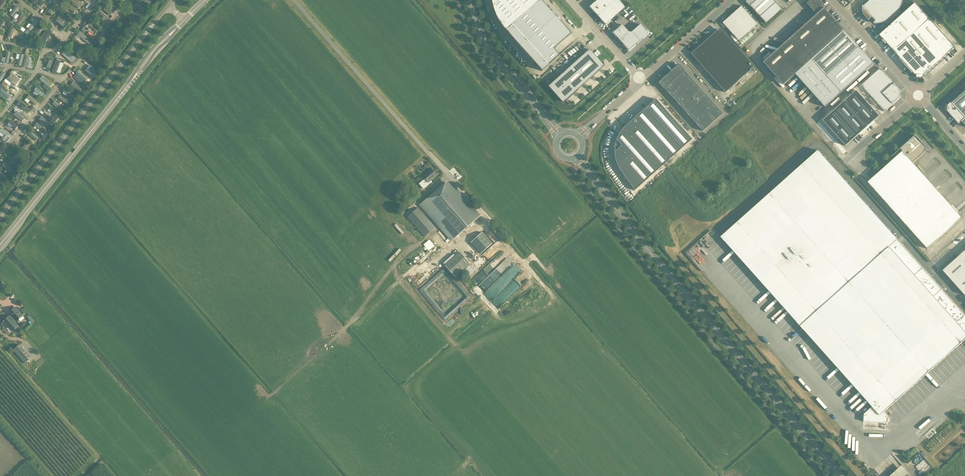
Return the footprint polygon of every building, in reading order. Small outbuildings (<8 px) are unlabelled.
[(40,9),(46,0),(41,0),(36,6),(40,9)] [(69,0),(78,9),(82,5),(76,0),(69,0)] [(491,1),(492,2),(492,4),(492,6),(493,9),(494,11),(495,13),(495,14),(496,16),(496,17),(497,18),(498,20),(499,22),(501,24),(502,26),(504,28),(506,30),(539,0),(491,0),(491,1)] [(506,30),(542,71),(559,55),(554,49),(571,34),(541,0),(539,0),(506,30)] [(590,7),(598,16),(615,0),(597,0),(590,7)] [(606,25),(625,8),(618,0),(615,0),(598,16),(606,25)] [(746,2),(750,7),(750,6),(766,23),(781,9),(773,0),(748,0),(746,2)] [(807,4),(817,15),(764,62),(784,85),(796,74),(844,31),(824,8),(823,7),(825,5),(820,0),(811,0),(807,4)] [(863,5),(863,6),(863,7),(862,8),(862,9),(863,10),(863,11),(863,12),(863,13),(864,15),(867,17),(866,18),(867,19),(868,20),(869,21),(872,17),(876,21),(874,23),(875,23),(876,23),(877,23),(878,23),(880,23),(881,23),(882,23),(883,22),(884,22),(885,21),(886,21),(886,20),(887,20),(898,11),(898,10),(899,10),(899,9),(900,8),(900,7),(901,6),(902,5),(902,4),(902,3),(902,2),(902,1),(902,0),(871,0),(864,6),(863,5)] [(137,2),(135,5),(143,12),(145,9),(137,2)] [(47,13),(50,15),(57,6),(54,3),(47,13)] [(74,13),(77,10),(68,3),(65,6),(74,13)] [(915,3),(880,35),(883,39),(882,40),(883,40),(886,44),(887,43),(891,47),(895,44),(901,51),(898,55),(917,76),(917,78),(917,77),(922,77),(922,78),(922,77),(955,47),(915,3)] [(106,4),(103,7),(111,13),(113,10),(106,4)] [(10,15),(13,17),(19,8),(16,6),(10,15)] [(741,6),(722,23),(738,41),(757,24),(741,6)] [(137,20),(140,17),(131,10),(128,14),(137,20)] [(98,11),(95,14),(104,22),(107,19),(98,11)] [(16,23),(19,26),(26,17),(23,14),(16,23)] [(125,19),(122,22),(130,27),(132,24),(125,19)] [(27,29),(30,32),(37,23),(34,20),(27,29)] [(63,30),(66,27),(57,20),(54,23),(63,30)] [(91,21),(88,25),(97,33),(100,29),(91,21)] [(33,32),(37,34),(44,25),(41,23),(33,32)] [(631,32),(629,32),(622,25),(613,33),(629,51),(648,33),(640,24),(631,32)] [(113,28),(113,29),(114,30),(115,30),(122,36),(124,32),(116,25),(115,27),(114,27),(113,28)] [(42,39),(45,42),(52,33),(49,30),(42,39)] [(844,31),(796,74),(825,107),(874,63),(844,31)] [(80,32),(78,35),(87,43),(90,40),(80,32)] [(690,55),(695,60),(697,59),(718,84),(725,92),(739,79),(752,67),(723,33),(709,45),(706,41),(690,55)] [(108,34),(105,38),(114,45),(117,42),(108,34)] [(73,41),(70,44),(78,51),(81,48),(73,41)] [(102,44),(100,47),(107,53),(109,50),(102,44)] [(66,49),(63,52),(72,59),(74,56),(66,49)] [(604,66),(589,49),(548,86),(563,103),(604,66)] [(93,55),(91,58),(98,63),(100,60),(93,55)] [(87,63),(84,66),(93,73),(95,70),(87,63)] [(722,114),(684,71),(679,64),(658,83),(664,89),(665,88),(703,131),(722,114)] [(899,93),(899,92),(901,91),(881,68),(862,85),(885,112),(901,98),(901,97),(899,96),(899,95),(899,94),(899,93)] [(79,71),(77,74),(85,81),(88,78),(79,71)] [(12,74),(7,79),(15,85),(20,80),(12,74)] [(43,76),(40,80),(49,87),(52,84),(43,76)] [(74,82),(71,85),(79,91),(81,88),(74,82)] [(0,90),(0,93),(8,99),(10,96),(1,88),(0,90)] [(36,88),(34,90),(42,97),(44,94),(36,88)] [(63,92),(71,98),(74,95),(66,89),(63,92)] [(856,90),(823,120),(846,146),(879,116),(856,90)] [(947,111),(955,120),(955,121),(954,120),(954,121),(957,124),(957,123),(958,123),(959,124),(961,121),(964,125),(964,91),(952,103),(951,102),(947,105),(948,106),(947,107),(947,110),(948,110),(947,111)] [(29,95),(27,98),(35,105),(38,102),(29,95)] [(61,95),(59,99),(67,106),(70,102),(61,95)] [(635,190),(692,139),(655,99),(624,127),(623,128),(622,130),(620,132),(619,133),(618,135),(617,137),(617,139),(616,140),(621,146),(614,152),(614,154),(615,156),(615,158),(615,160),(616,162),(616,164),(617,165),(618,167),(619,169),(620,170),(635,190)] [(20,101),(17,104),(25,111),(28,108),(20,101)] [(53,104),(61,111),(63,108),(55,101),(53,104)] [(16,112),(14,115),(22,122),(25,119),(16,112)] [(59,117),(57,114),(51,121),(53,123),(59,117)] [(42,116),(39,120),(48,127),(50,123),(42,116)] [(11,120),(9,123),(16,129),(18,126),(11,120)] [(38,124),(36,127),(42,132),(45,129),(38,124)] [(0,131),(0,132),(4,135),(1,139),(4,141),(10,135),(2,128),(0,131)] [(31,131),(29,134),(36,141),(39,138),(31,131)] [(868,182),(927,249),(962,218),(958,213),(957,214),(951,207),(952,206),(913,163),(928,150),(930,153),(931,152),(915,135),(892,157),(894,159),(876,175),(877,176),(869,183),(868,182)] [(32,143),(28,140),(20,151),(24,154),(32,143)] [(721,237),(872,407),(864,414),(864,422),(888,423),(888,415),(885,411),(892,405),(964,340),(964,315),(961,311),(824,158),(822,155),(818,150),(721,237)] [(21,156),(17,153),(10,162),(14,165),(21,156)] [(5,162),(3,165),(10,172),(13,169),(5,162)] [(425,178),(419,184),(424,189),(430,184),(428,182),(429,182),(436,175),(431,169),(423,176),(425,178)] [(426,200),(421,204),(426,211),(452,241),(470,224),(478,217),(455,189),(454,190),(446,182),(439,188),(426,200)] [(418,207),(407,217),(425,237),(435,227),(418,207)] [(483,231),(471,242),(481,253),(492,243),(484,234),(485,233),(483,231)] [(420,247),(426,253),(432,248),(426,242),(420,247)] [(460,251),(445,265),(455,277),(470,263),(460,251)] [(470,275),(474,271),(470,265),(465,270),(470,275)] [(519,299),(531,287),(527,282),(515,295),(519,299)] [(12,319),(15,322),(16,320),(17,321),(23,316),(22,315),(25,313),(20,308),(17,310),(15,308),(11,312),(13,314),(11,316),(13,318),(12,319)] [(13,318),(11,316),(10,317),(9,316),(3,321),(4,322),(1,324),(6,329),(9,327),(12,331),(18,326),(15,322),(12,319),(13,318)] [(20,344),(13,350),(25,363),(31,357),(20,344)] [(909,472),(902,465),(890,475),(905,475),(909,472)]
